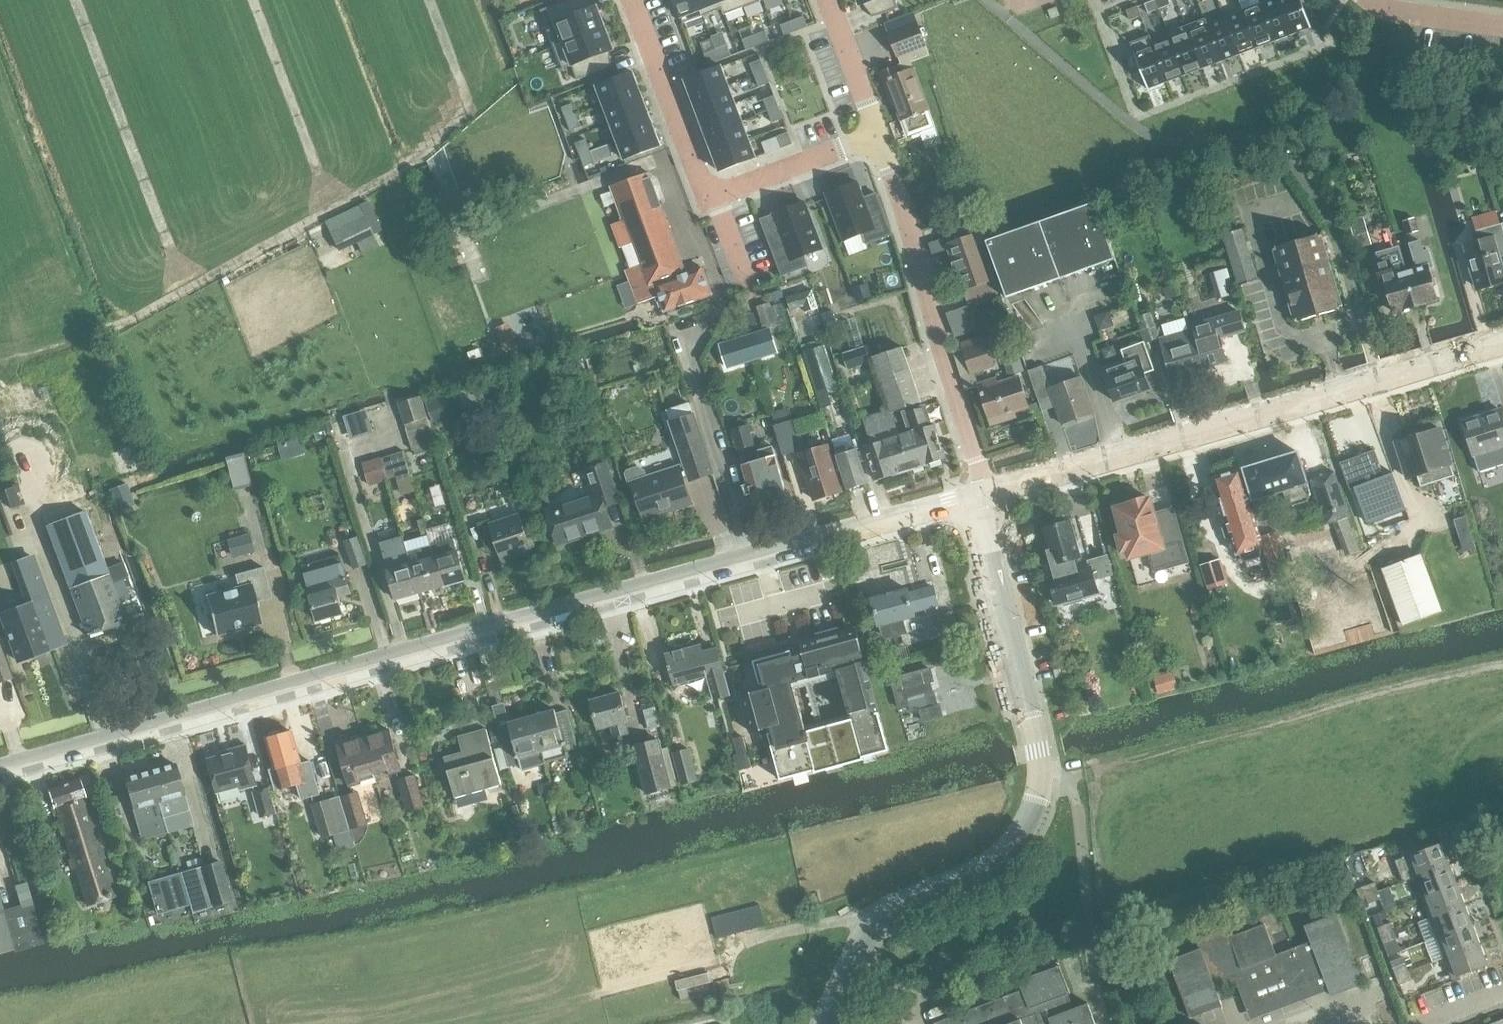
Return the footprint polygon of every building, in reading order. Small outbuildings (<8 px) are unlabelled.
[(541,10),(554,46),(605,28),(597,6),(589,9),(586,0),(568,0),(541,10)] [(683,23),(701,16),(695,0),(674,0),(683,23)] [(701,16),(721,9),(718,0),(695,0),(701,16)] [(721,9),(724,15),(743,7),(741,0),(718,0),(721,9)] [(860,4),(868,1),(873,15),(897,6),(895,0),(859,0),(860,4)] [(1144,3),(1148,13),(1159,9),(1156,0),(1153,0),(1144,3)] [(1159,9),(1171,5),(1169,0),(1156,0),(1159,9)] [(1293,34),(1280,0),(1270,0),(1260,4),(1274,41),(1293,34)] [(1293,34),(1311,27),(1301,0),(1280,0),(1293,34)] [(1274,41),(1260,4),(1243,10),(1257,48),(1274,41)] [(1127,10),(1126,11),(1129,19),(1141,14),(1138,6),(1127,10)] [(1239,54),(1257,48),(1243,10),(1225,17),(1239,54)] [(808,24),(804,14),(792,18),(796,29),(808,24)] [(1225,17),(1208,24),(1222,61),(1239,54),(1225,17)] [(796,29),(792,18),(781,23),(784,33),(796,29)] [(1222,61),(1208,24),(1207,24),(1205,18),(1187,25),(1203,68),(1222,61)] [(936,126),(912,61),(930,54),(918,22),(888,33),(897,57),(899,57),(904,71),(900,72),(897,65),(880,71),(893,105),(895,104),(901,120),(904,119),(910,136),(936,126)] [(1168,32),(1170,38),(1171,37),(1185,75),(1203,68),(1187,25),(1168,32)] [(605,28),(554,46),(563,69),(572,65),(577,79),(611,66),(605,51),(613,49),(605,28)] [(770,39),(766,28),(754,33),(758,43),(770,39)] [(758,43),(754,33),(742,37),(746,48),(758,43)] [(1148,89),(1167,82),(1153,44),(1154,44),(1150,35),(1130,42),(1148,89)] [(1171,37),(1170,38),(1154,44),(1153,44),(1167,82),(1185,75),(1171,37)] [(732,53),(728,42),(716,47),(720,58),(732,53)] [(720,58),(716,47),(704,51),(709,62),(720,58)] [(765,68),(761,57),(750,61),(754,72),(765,68)] [(722,64),(685,77),(691,95),(729,82),(722,64)] [(769,79),(765,68),(754,72),(758,83),(769,79)] [(635,70),(598,83),(605,101),(641,88),(635,70)] [(729,82),(691,95),(698,114),(736,100),(729,82)] [(641,88),(605,101),(612,120),(648,107),(641,88)] [(778,104),(774,93),(764,97),(768,108),(778,104)] [(736,100),(698,114),(705,132),(743,118),(736,100)] [(576,112),(572,101),(561,105),(565,116),(576,112)] [(783,115),(778,104),(768,108),(772,119),(783,115)] [(648,107),(612,120),(619,138),(655,125),(648,107)] [(580,123),(576,112),(565,116),(569,127),(580,123)] [(743,118),(705,132),(712,150),(750,136),(743,118)] [(655,125),(619,138),(626,157),(662,143),(655,125)] [(792,140),(788,129),(778,133),(782,144),(792,140)] [(750,136),(712,150),(718,168),(756,154),(750,136)] [(589,149),(585,137),(574,141),(578,153),(589,149)] [(594,160),(589,149),(578,153),(583,164),(594,160)] [(683,262),(651,172),(610,186),(627,232),(628,231),(643,273),(632,277),(631,278),(640,302),(647,300),(660,295),(662,301),(659,302),(661,310),(665,309),(665,311),(713,294),(703,266),(687,271),(683,262)] [(858,180),(825,192),(827,198),(844,242),(861,235),(865,245),(893,235),(876,192),(864,197),(858,180)] [(807,206),(805,200),(772,212),(779,229),(766,234),(783,276),(810,266),(806,256),(824,249),(807,206)] [(987,242),(1007,296),(1007,297),(1115,259),(1095,203),(987,242)] [(448,213),(434,218),(451,268),(465,263),(448,213)] [(363,215),(329,233),(338,252),(373,234),(363,215)] [(1357,248),(1372,244),(1364,217),(1349,221),(1357,248)] [(1403,220),(1407,234),(1419,231),(1415,217),(1403,220)] [(1502,257),(1502,230),(1501,224),(1476,231),(1479,243),(1466,247),(1478,289),(1502,282),(1502,274),(1499,258),(1502,257)] [(1239,286),(1256,281),(1259,280),(1243,228),(1224,234),(1239,286)] [(963,289),(994,279),(995,278),(979,233),(947,244),(963,289)] [(1299,321),(1315,316),(1339,309),(1317,234),(1277,246),(1299,321)] [(1406,269),(1416,307),(1438,301),(1428,268),(1433,266),(1428,249),(1424,250),(1421,239),(1409,243),(1416,266),(1406,269)] [(1416,307),(1406,269),(1400,249),(1395,247),(1376,252),(1379,263),(1375,264),(1380,281),(1385,280),(1395,313),(1416,307)] [(964,290),(968,304),(969,308),(1000,297),(994,280),(964,290)] [(1143,299),(1138,284),(1131,286),(1137,302),(1143,299)] [(812,288),(786,296),(790,311),(803,307),(812,336),(825,332),(812,288)] [(778,324),(773,306),(772,302),(759,306),(765,327),(778,324)] [(835,312),(834,309),(822,313),(828,333),(840,330),(835,312)] [(1098,322),(1112,317),(1109,309),(1095,314),(1098,322)] [(1193,324),(1206,367),(1227,361),(1220,338),(1246,331),(1239,309),(1212,317),(1213,322),(1198,327),(1197,323),(1193,324)] [(1172,377),(1206,367),(1193,324),(1188,326),(1189,330),(1177,333),(1180,344),(1164,348),(1172,377)] [(770,329),(748,336),(755,358),(777,352),(770,329)] [(1025,330),(1015,333),(1021,350),(1031,346),(1025,330)] [(972,373),(993,366),(983,335),(962,342),(972,373)] [(755,358),(748,336),(720,344),(727,367),(755,358)] [(1114,401),(1151,388),(1145,372),(1154,369),(1144,341),(1121,349),(1125,360),(1103,368),(1114,401)] [(825,344),(802,351),(816,397),(840,391),(825,344)] [(892,412),(893,411),(922,401),(904,346),(873,357),(891,410),(892,412)] [(868,348),(846,354),(850,370),(873,364),(868,348)] [(1042,365),(1028,370),(1040,405),(1053,400),(1062,424),(1095,412),(1082,375),(1081,376),(1050,387),(1042,365)] [(1029,407),(1019,375),(999,381),(997,377),(979,383),(992,424),(1016,416),(1015,411),(1029,407)] [(408,400),(399,403),(401,411),(413,450),(436,442),(424,405),(422,396),(408,400)] [(447,397),(426,402),(430,421),(451,416),(447,397)] [(691,479),(714,472),(690,401),(675,406),(679,418),(671,420),(691,479)] [(900,433),(911,469),(946,457),(935,424),(928,426),(923,409),(908,414),(911,425),(914,425),(915,428),(900,433)] [(1500,409),(1463,420),(1475,458),(1502,449),(1502,416),(1500,409)] [(891,410),(864,418),(872,443),(868,445),(867,443),(865,444),(877,480),(911,469),(900,433),(893,411),(892,412),(891,410)] [(783,453),(805,445),(796,418),(774,425),(783,453)] [(738,450),(755,444),(749,424),(732,429),(738,450)] [(1455,476),(1440,428),(1396,442),(1407,478),(1417,475),(1421,487),(1455,476)] [(761,459),(743,464),(756,509),(774,504),(773,503),(789,499),(776,454),(773,444),(758,448),(761,459)] [(815,499),(842,491),(828,445),(801,453),(815,499)] [(847,451),(845,445),(836,448),(848,489),(868,483),(857,448),(847,451)] [(1384,476),(1381,469),(1382,468),(1375,449),(1340,462),(1350,490),(1355,488),(1367,521),(1406,507),(1393,472),(1384,476)] [(1247,486),(1257,514),(1258,514),(1260,522),(1273,518),(1266,496),(1283,490),(1286,501),(1293,505),(1308,500),(1311,493),(1298,451),(1243,468),(1249,485),(1247,486)] [(367,482),(388,476),(382,456),(362,462),(367,482)] [(559,545),(600,531),(600,529),(612,525),(605,506),(620,501),(607,461),(584,468),(592,492),(546,507),(559,545)] [(693,502),(681,465),(647,476),(645,469),(638,466),(628,469),(626,473),(630,484),(634,486),(644,518),(693,502)] [(1240,469),(1213,477),(1220,498),(1218,499),(1216,505),(1218,513),(1223,515),(1225,515),(1226,519),(1222,525),(1226,537),(1232,538),(1238,555),(1241,554),(1242,557),(1246,562),(1262,557),(1263,551),(1262,548),(1263,547),(1272,575),(1290,570),(1278,531),(1262,535),(1255,515),(1257,514),(1247,486),(1245,486),(1240,469)] [(1327,524),(1350,516),(1334,471),(1312,479),(1327,524)] [(127,483),(108,490),(115,511),(134,505),(127,483)] [(1130,503),(1115,508),(1123,535),(1117,536),(1122,552),(1127,550),(1129,558),(1149,552),(1154,572),(1188,563),(1173,508),(1154,513),(1150,498),(1146,499),(1145,497),(1129,501),(1130,503)] [(106,568),(85,510),(47,525),(87,635),(126,621),(111,581),(127,575),(122,562),(106,568)] [(531,550),(519,514),(492,523),(490,519),(478,523),(485,546),(497,542),(503,562),(515,558),(514,556),(531,550)] [(1459,538),(1471,534),(1465,516),(1453,520),(1459,538)] [(1070,520),(1045,527),(1055,565),(1052,565),(1055,577),(1048,579),(1055,605),(1100,594),(1096,579),(1114,574),(1108,554),(1087,560),(1089,567),(1077,570),(1074,558),(1080,557),(1070,520)] [(248,533),(225,539),(230,558),(253,553),(248,533)] [(354,569),(368,564),(358,536),(344,540),(354,569)] [(455,538),(432,544),(443,586),(467,579),(455,538)] [(410,559),(420,592),(443,586),(432,544),(431,544),(431,543),(429,543),(428,539),(414,542),(416,547),(415,547),(417,557),(410,559)] [(420,592),(410,559),(408,551),(385,557),(397,599),(420,592)] [(1404,626),(1443,611),(1421,553),(1382,568),(1404,626)] [(0,612),(0,621),(16,664),(67,645),(34,555),(12,563),(26,602),(0,612)] [(1219,559),(1200,565),(1208,590),(1226,584),(1219,559)] [(236,587),(204,596),(215,637),(262,624),(256,602),(271,598),(262,566),(233,574),(236,587)] [(344,613),(339,596),(351,593),(347,576),(322,583),(324,590),(323,591),(322,588),(312,590),(313,594),(310,594),(318,621),(344,613)] [(908,588),(872,598),(883,639),(906,633),(902,620),(917,617),(916,612),(925,610),(926,613),(940,610),(933,586),(909,592),(908,588)] [(742,695),(750,726),(767,722),(769,727),(767,728),(780,774),(781,780),(815,771),(816,773),(863,760),(862,756),(889,749),(879,712),(877,713),(875,707),(877,707),(865,662),(863,663),(862,657),(864,657),(857,628),(839,633),(838,628),(839,628),(839,626),(816,632),(816,634),(818,633),(819,638),(801,643),(804,653),(793,656),(792,650),(754,660),(760,684),(762,684),(764,689),(742,695)] [(674,685),(679,684),(681,685),(688,683),(689,681),(708,676),(714,699),(730,694),(718,647),(703,651),(701,644),(667,653),(671,668),(667,669),(671,685),(674,684),(674,685)] [(9,672),(2,652),(0,652),(0,675),(9,672)] [(931,667),(890,678),(899,709),(909,706),(911,713),(919,711),(923,722),(944,717),(940,702),(937,703),(931,682),(935,681),(931,667)] [(1169,690),(1164,672),(1151,676),(1157,694),(1169,690)] [(630,733),(627,722),(628,722),(620,691),(590,699),(599,730),(611,726),(614,737),(630,733)] [(532,716),(545,763),(569,756),(567,750),(578,747),(567,709),(556,712),(556,709),(532,716)] [(522,769),(545,763),(532,716),(509,722),(510,726),(499,729),(510,766),(520,763),(522,769)] [(445,756),(456,797),(456,799),(460,801),(468,799),(470,795),(470,793),(502,784),(486,728),(471,732),(474,744),(463,747),(464,751),(445,756)] [(364,737),(376,779),(402,771),(390,729),(364,737)] [(272,738),(268,739),(276,768),(271,770),(276,789),(297,783),(302,798),(320,793),(311,761),(302,763),(292,732),(283,735),(280,733),(273,734),(272,738)] [(742,736),(733,739),(737,754),(734,755),(738,770),(751,767),(742,736)] [(350,786),(376,779),(364,737),(338,744),(350,786)] [(663,748),(662,744),(660,738),(633,745),(646,794),(673,787),(673,786),(678,784),(669,746),(663,748)] [(241,790),(258,785),(247,745),(231,749),(232,752),(208,758),(218,793),(240,787),(241,790)] [(688,748),(672,752),(681,784),(697,780),(688,748)] [(175,763),(149,770),(158,802),(169,799),(173,812),(187,808),(183,795),(184,795),(175,763)] [(149,770),(124,778),(133,809),(137,825),(159,819),(155,803),(158,802),(149,770)] [(407,812),(425,807),(416,774),(397,779),(407,812)] [(116,897),(84,798),(85,798),(79,778),(48,788),(54,808),(55,807),(86,907),(116,897)] [(270,786),(253,791),(260,817),(277,813),(270,786)] [(340,796),(350,829),(368,824),(359,790),(340,796)] [(323,837),(350,829),(340,796),(313,804),(323,837)] [(514,815),(521,813),(518,804),(511,805),(514,815)] [(1415,876),(1449,863),(1441,842),(1395,859),(1403,881),(1415,876)] [(220,859),(181,871),(193,912),(232,900),(220,859)] [(1415,876),(1422,896),(1457,883),(1449,863),(1415,876)] [(157,913),(188,904),(179,873),(148,882),(157,913)] [(20,904),(2,909),(0,901),(0,954),(45,943),(27,881),(15,885),(20,904)] [(1374,882),(1356,889),(1359,898),(1365,895),(1377,891),(1374,882)] [(1430,916),(1465,903),(1457,883),(1422,896),(1430,916)] [(1380,898),(1377,891),(1365,895),(1368,903),(1369,902),(1380,898)] [(1431,917),(1417,922),(1425,941),(1438,936),(1473,924),(1465,903),(1430,916),(1431,917)] [(1364,983),(1337,912),(1305,924),(1311,940),(1275,953),(1264,922),(1230,935),(1226,924),(1195,936),(1200,948),(1170,959),(1191,1016),(1223,1004),(1216,986),(1236,978),(1251,1018),(1330,989),(1332,995),(1364,983)] [(1377,927),(1380,935),(1392,931),(1389,922),(1377,927)] [(1445,957),(1480,944),(1473,924),(1438,936),(1445,957)] [(1383,943),(1384,942),(1395,938),(1392,931),(1380,935),(1383,943)] [(1453,978),(1488,965),(1480,944),(1445,957),(1453,978)] [(1396,975),(1409,970),(1406,962),(1393,967),(1396,975)] [(1069,993),(1071,992),(1060,964),(1019,980),(1023,989),(934,1022),(935,1023),(1097,1023),(1088,1002),(1074,1007),(1069,993)] [(681,981),(684,994),(745,979),(742,966),(681,981)] [(1409,970),(1396,975),(1399,984),(1412,979),(1409,970)]
